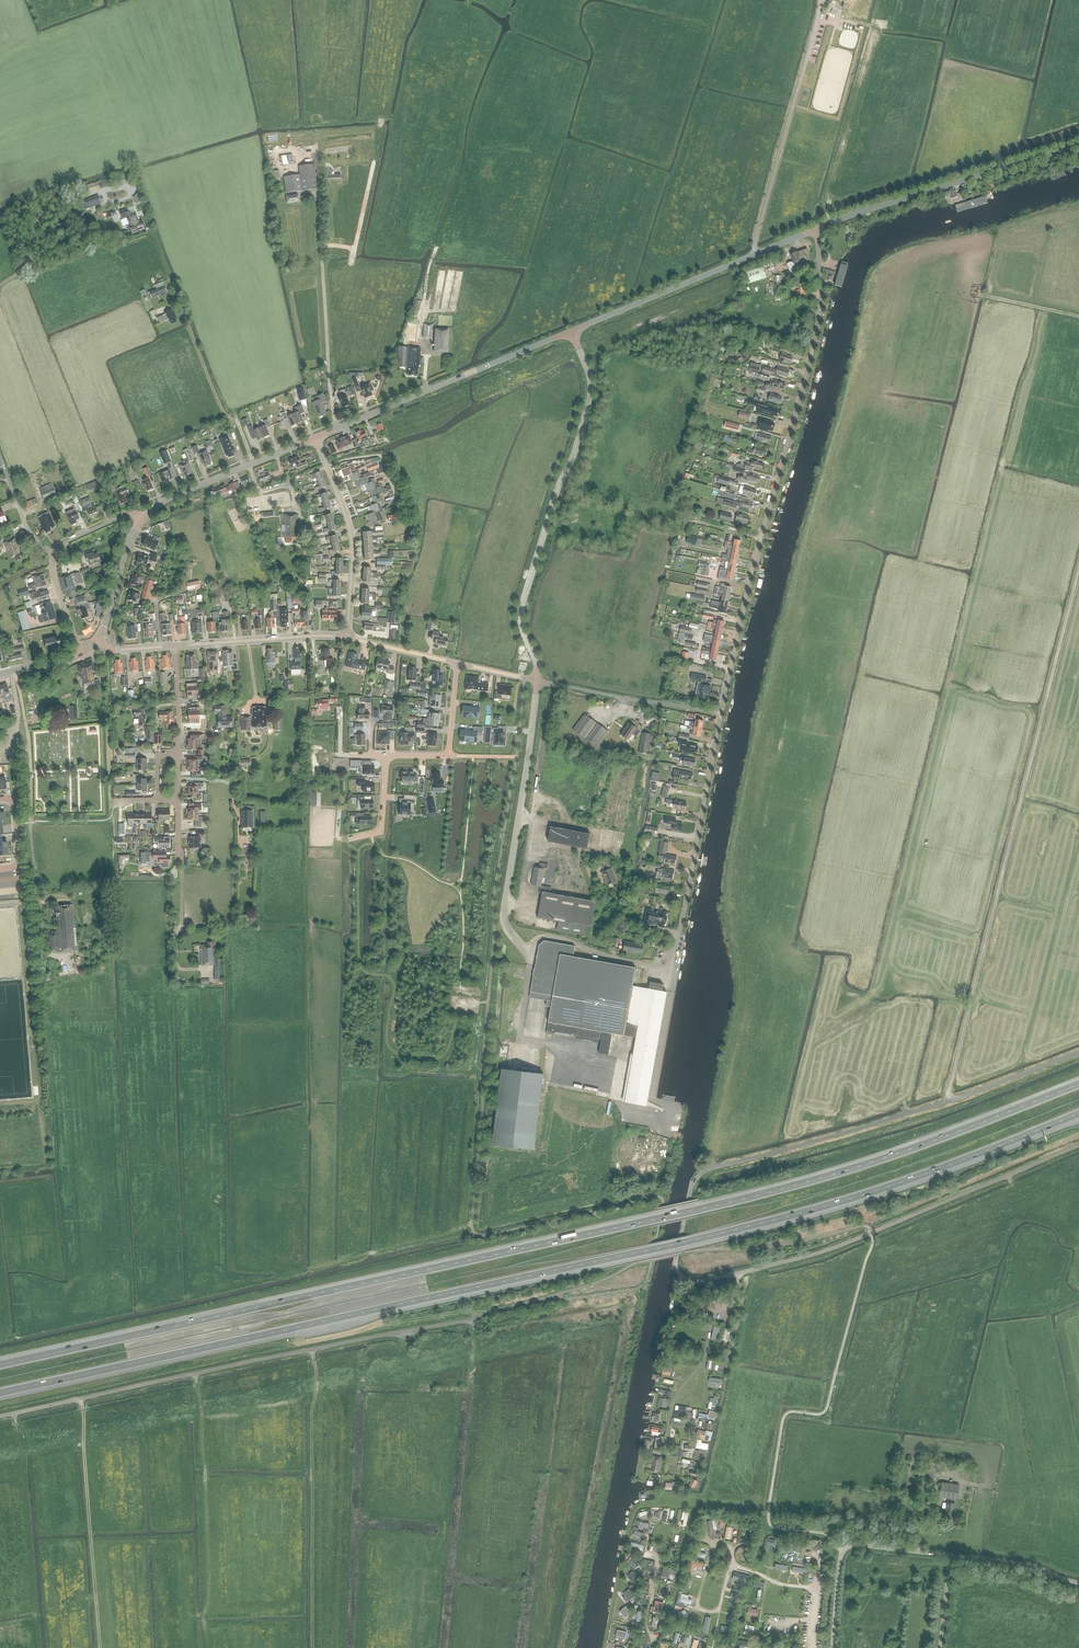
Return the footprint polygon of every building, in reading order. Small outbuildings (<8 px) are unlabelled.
[(829,12),(837,15),(841,4),(833,1),(829,12)] [(351,146),(338,148),(338,151),(348,150),(348,155),(352,154),(351,146)] [(314,164),(298,166),(300,174),(299,175),(284,177),(286,196),(287,203),(299,202),(298,191),(317,189),(314,164)] [(1056,173),(1058,180),(1078,175),(1078,168),(1056,173)] [(272,188),(281,186),(279,171),(270,172),(272,188)] [(956,190),(949,192),(951,198),(957,196),(956,190)] [(101,204),(98,195),(85,200),(87,208),(101,204)] [(948,206),(951,214),(989,203),(986,195),(948,206)] [(127,218),(129,224),(126,225),(128,230),(130,229),(132,234),(138,232),(137,231),(143,229),(142,227),(145,226),(143,221),(139,223),(135,212),(130,214),(128,208),(120,212),(123,219),(127,218)] [(798,252),(791,254),(793,261),(787,264),(791,274),(798,271),(798,273),(813,267),(810,260),(811,259),(807,249),(799,252),(798,252)] [(849,262),(842,260),(834,287),(841,289),(849,262)] [(744,270),(748,283),(766,278),(762,265),(744,270)] [(782,276),(774,276),(774,301),(783,301),(782,276)] [(805,296),(805,288),(803,288),(803,284),(798,284),(798,290),(797,290),(797,296),(805,296)] [(167,292),(164,286),(149,292),(152,298),(167,292)] [(411,316),(417,317),(421,302),(416,300),(411,316)] [(175,319),(177,319),(172,309),(165,312),(166,314),(158,317),(160,323),(169,319),(171,324),(176,322),(175,319)] [(423,337),(432,337),(433,324),(424,323),(423,337)] [(449,352),(450,328),(435,328),(435,352),(449,352)] [(424,364),(424,358),(420,358),(421,348),(399,347),(398,367),(405,367),(406,367),(407,367),(407,375),(418,375),(418,369),(419,369),(419,366),(420,366),(420,364),(424,364)] [(791,363),(793,357),(787,356),(787,354),(781,353),(779,361),(788,363),(788,362),(791,363)] [(762,367),(751,363),(749,369),(760,372),(762,367)] [(776,377),(777,374),(785,377),(785,375),(788,376),(789,371),(786,370),(787,369),(778,366),(777,370),(774,370),(774,369),(764,366),(762,373),(776,377)] [(355,387),(359,385),(356,377),(358,377),(358,373),(349,373),(351,378),(355,387)] [(772,390),(772,388),(780,390),(781,389),(784,390),(785,384),(779,382),(780,381),(774,379),(774,381),(771,380),(771,383),(767,382),(765,388),(772,390)] [(371,383),(360,387),(365,398),(372,395),(371,391),(374,390),(371,383)] [(350,404),(347,397),(351,396),(351,395),(354,394),(351,386),(339,392),(341,396),(338,397),(342,407),(350,404)] [(304,388),(297,389),(299,400),(306,399),(304,388)] [(781,402),(782,398),(779,397),(780,395),(770,393),(768,401),(777,403),(778,402),(781,402)] [(322,403),(326,401),(323,394),(312,398),(314,402),(312,403),(319,417),(327,414),(322,403)] [(773,407),(768,406),(768,404),(757,401),(756,406),(758,407),(756,412),(773,417),(774,415),(777,416),(779,410),(772,409),(773,407)] [(297,407),(299,411),(293,414),(297,424),(304,421),(300,414),(305,412),(302,405),(297,407)] [(291,426),(297,424),(293,414),(287,416),(286,412),(281,413),(284,421),(288,419),(291,426)] [(267,428),(271,426),(268,419),(264,421),(266,425),(260,428),(264,438),(270,435),(267,428)] [(769,431),(769,429),(770,430),(770,428),(773,429),(775,424),(771,423),(772,422),(761,419),(758,428),(769,431)] [(258,440),(264,438),(260,428),(254,430),(252,426),(248,427),(251,434),(255,433),(258,440)] [(356,433),(359,441),(358,441),(361,448),(367,446),(367,445),(370,444),(368,439),(367,438),(365,439),(364,438),(367,437),(367,436),(366,435),(366,434),(364,431),(361,433),(360,431),(356,433)] [(770,443),(771,437),(765,436),(765,434),(760,433),(757,441),(766,443),(766,442),(770,443)] [(228,436),(219,439),(226,456),(228,455),(229,457),(234,455),(233,453),(236,452),(234,448),(233,449),(228,436)] [(338,449),(344,447),(353,443),(354,448),(358,446),(356,440),(352,441),(351,439),(350,439),(348,436),(336,441),(338,444),(336,445),(338,449)] [(197,445),(191,448),(194,454),(200,452),(197,445)] [(331,454),(336,452),(334,445),(328,447),(331,454)] [(766,456),(767,451),(765,450),(765,449),(755,446),(754,450),(748,449),(747,453),(753,455),(753,454),(763,456),(763,455),(766,456)] [(192,460),(189,452),(188,449),(184,451),(187,459),(182,461),(183,464),(179,466),(182,473),(184,472),(185,475),(191,473),(190,470),(192,470),(188,462),(192,460)] [(171,461),(166,450),(160,453),(164,464),(171,461)] [(211,461),(208,454),(206,450),(198,453),(202,464),(203,464),(205,467),(211,464),(210,462),(211,461)] [(306,462),(301,464),(298,456),(288,460),(291,468),(295,466),(297,469),(307,464),(306,462)] [(752,459),(751,464),(746,463),(745,468),(754,471),(754,469),(758,470),(759,469),(762,470),(764,464),(758,462),(759,461),(752,459)] [(379,468),(377,462),(366,466),(368,472),(379,468)] [(353,463),(351,464),(348,465),(349,467),(342,469),(345,476),(350,475),(350,474),(354,473),(357,472),(356,470),(353,463)] [(361,476),(358,469),(356,470),(357,472),(354,473),(350,474),(350,475),(353,481),(358,479),(362,478),(364,477),(363,475),(361,476)] [(171,473),(169,470),(165,471),(158,473),(162,482),(163,482),(164,484),(169,482),(168,480),(173,478),(171,473)] [(317,471),(307,475),(309,481),(320,477),(317,471)] [(371,479),(369,480),(368,477),(371,475),(370,472),(363,475),(364,477),(362,478),(358,479),(360,486),(365,484),(370,483),(370,482),(372,482),(371,479)] [(258,477),(260,482),(270,478),(269,473),(258,477)] [(748,473),(747,477),(739,475),(738,480),(746,482),(747,481),(756,483),(756,481),(759,482),(760,478),(758,477),(758,475),(748,473)] [(242,485),(245,484),(246,487),(251,485),(248,476),(240,479),(242,485)] [(729,483),(730,479),(720,476),(718,483),(728,486),(729,483)] [(320,477),(309,481),(311,486),(322,482),(320,477)] [(147,491),(154,489),(151,482),(150,481),(148,478),(143,480),(144,483),(143,484),(145,488),(146,488),(147,491)] [(379,484),(377,485),(374,478),(371,479),(372,482),(370,482),(370,483),(365,484),(368,491),(373,489),(377,488),(377,487),(379,487),(379,484)] [(99,479),(87,484),(89,491),(102,486),(99,479)] [(228,492),(227,491),(231,489),(232,491),(237,489),(234,482),(229,484),(230,485),(226,487),(225,485),(221,486),(221,487),(215,490),(217,495),(222,493),(222,495),(228,492)] [(322,482),(311,486),(313,492),(324,488),(322,482)] [(52,483),(40,488),(44,498),(56,493),(52,483)] [(387,488),(384,489),(382,483),(379,484),(379,487),(377,487),(377,488),(373,489),(375,496),(376,496),(382,494),(388,492),(387,488)] [(121,504),(127,502),(125,496),(129,494),(126,487),(119,490),(118,489),(116,489),(114,484),(110,486),(112,491),(113,491),(118,503),(120,502),(121,504)] [(755,496),(757,490),(751,489),(751,488),(745,486),(745,487),(741,486),(739,492),(743,493),(743,494),(751,496),(751,495),(755,496)] [(324,488),(313,492),(315,497),(326,493),(324,488)] [(326,493),(315,497),(317,503),(328,499),(326,493)] [(384,500),(382,494),(376,496),(375,496),(372,497),(375,504),(379,502),(380,502),(382,502),(383,504),(390,501),(389,498),(384,500)] [(89,517),(90,517),(91,518),(94,516),(93,515),(98,513),(96,506),(95,507),(94,504),(92,505),(92,504),(89,497),(81,501),(85,511),(87,510),(89,517)] [(328,499),(317,503),(319,509),(330,505),(328,499)] [(739,507),(748,510),(749,508),(752,509),(753,504),(750,504),(751,502),(741,500),(740,504),(725,500),(724,505),(739,509),(739,507)] [(380,513),(383,511),(388,510),(387,507),(382,509),(380,502),(379,502),(375,504),(370,506),(372,513),(377,511),(379,510),(380,513)] [(75,520),(79,518),(75,508),(66,512),(71,525),(76,523),(75,520)] [(377,521),(380,520),(382,519),(380,513),(379,510),(377,511),(372,513),(367,514),(370,522),(377,519),(377,521)] [(730,522),(732,515),(721,512),(719,519),(730,522)] [(49,513),(38,518),(44,532),(45,531),(46,534),(51,531),(50,529),(54,527),(55,527),(49,513)] [(748,523),(749,517),(744,515),(744,514),(738,513),(736,521),(744,523),(744,522),(748,523)] [(298,537),(298,515),(284,515),(282,515),(282,525),(285,525),(285,532),(282,532),(282,537),(286,537),(286,543),(296,543),(296,537),(298,537)] [(334,527),(322,528),(323,536),(334,534),(334,527)] [(371,533),(376,533),(376,531),(375,531),(371,531),(371,532),(363,533),(363,540),(372,539),(372,538),(371,533)] [(334,534),(323,536),(324,543),(335,542),(334,534)] [(155,536),(153,539),(147,536),(142,545),(147,547),(147,548),(154,552),(159,542),(160,539),(155,536)] [(687,543),(696,545),(698,539),(688,536),(687,543)] [(372,546),(372,545),(372,541),(377,540),(376,538),(372,538),(372,539),(363,540),(364,546),(372,546)] [(20,557),(21,556),(19,550),(15,539),(5,543),(10,558),(14,557),(16,562),(21,560),(20,557)] [(335,542),(324,543),(324,550),(336,549),(335,542)] [(373,553),(373,552),(372,547),(377,547),(377,544),(372,545),(372,546),(364,546),(364,553),(373,553)] [(728,552),(732,553),(738,554),(740,547),(725,544),(724,548),(728,549),(728,552)] [(336,549),(324,550),(325,557),(337,556),(336,549)] [(373,553),(364,553),(365,560),(373,560),(373,554),(378,554),(378,551),(373,552),(373,553)] [(101,564),(105,562),(103,555),(99,557),(98,553),(94,555),(94,553),(85,555),(87,562),(89,561),(90,565),(100,562),(101,564)] [(150,557),(149,557),(138,554),(136,562),(147,565),(148,560),(149,560),(149,561),(155,562),(157,554),(151,553),(150,557)] [(722,561),(730,562),(729,566),(736,568),(737,561),(722,558),(722,561)] [(364,567),(363,575),(377,576),(378,573),(371,572),(371,568),(364,567)] [(708,576),(710,569),(699,567),(698,574),(708,576)] [(719,574),(727,576),(727,579),(733,580),(734,573),(720,570),(719,574)] [(79,595),(85,593),(85,592),(77,595),(77,592),(76,593),(75,586),(76,585),(76,584),(82,582),(79,572),(60,577),(63,591),(68,590),(70,598),(79,595)] [(139,587),(141,580),(146,581),(142,593),(150,595),(154,579),(141,576),(133,574),(131,584),(139,587)] [(32,590),(46,585),(43,575),(37,577),(37,575),(32,577),(35,584),(29,586),(29,589),(32,588),(32,590)] [(377,576),(363,575),(363,582),(370,583),(370,578),(377,579),(377,576)] [(199,581),(186,583),(188,592),(194,591),(193,589),(196,588),(196,590),(201,590),(199,581)] [(716,587),(715,591),(730,594),(731,588),(725,586),(725,585),(721,584),(720,588),(716,587)] [(229,594),(228,588),(227,587),(223,589),(225,595),(225,602),(234,601),(232,598),(231,593),(229,594)] [(28,589),(17,592),(19,597),(29,594),(28,589)] [(362,589),(362,596),(376,597),(376,594),(369,594),(370,589),(362,589)] [(48,590),(37,594),(36,591),(30,593),(32,600),(36,599),(37,602),(50,598),(48,590)] [(135,602),(136,599),(139,599),(140,594),(137,593),(130,591),(127,600),(135,602)] [(730,594),(715,591),(714,594),(723,596),(722,599),(728,601),(730,594)] [(79,595),(70,598),(71,602),(75,601),(77,606),(88,602),(85,593),(79,595)] [(704,602),(705,597),(691,594),(690,599),(704,602)] [(275,628),(274,618),(277,618),(276,611),(277,611),(276,599),(277,599),(277,595),(270,596),(271,611),(272,611),(272,612),(269,612),(269,618),(267,618),(268,629),(275,628)] [(376,597),(362,596),(361,604),(368,604),(369,600),(375,600),(376,597)] [(712,601),(711,604),(727,608),(728,601),(722,599),(721,603),(712,601)] [(48,621),(57,618),(55,613),(52,604),(46,606),(45,603),(39,605),(42,614),(38,616),(40,623),(48,621)] [(78,609),(78,610),(77,611),(79,616),(81,615),(82,619),(89,617),(87,610),(91,609),(89,603),(79,606),(79,608),(78,609)] [(727,608),(711,604),(710,607),(720,610),(719,612),(726,614),(727,608)] [(371,618),(372,610),(374,610),(375,608),(369,607),(368,609),(362,609),(362,617),(371,618)] [(288,622),(288,609),(280,608),(280,622),(281,622),(281,627),(287,627),(287,622),(288,622)] [(192,633),(197,633),(196,620),(197,620),(196,610),(196,609),(187,610),(188,622),(192,622),(192,633)] [(378,622),(387,623),(397,623),(397,621),(395,620),(396,609),(389,609),(388,612),(387,619),(378,618),(378,622)] [(297,616),(295,616),(294,616),(295,626),(302,626),(301,620),(300,612),(299,612),(299,610),(292,610),(293,613),(297,613),(297,616)] [(17,613),(23,630),(29,628),(24,611),(17,613)] [(260,619),(260,616),(258,616),(257,611),(251,611),(251,615),(250,615),(251,619),(254,619),(254,624),(255,624),(256,629),(261,629),(260,619)] [(215,632),(215,622),(217,622),(216,612),(212,612),(213,620),(211,620),(211,622),(207,622),(208,633),(215,632)] [(301,620),(302,626),(308,626),(308,620),(308,612),(300,612),(301,620)] [(708,625),(723,628),(724,621),(718,620),(714,619),(713,623),(708,622),(708,625)] [(144,638),(153,637),(153,631),(157,631),(156,621),(152,621),(152,627),(150,627),(149,622),(143,622),(144,638)] [(171,624),(164,625),(164,622),(162,623),(163,635),(171,635),(171,624)] [(722,634),(723,628),(708,625),(707,628),(716,630),(715,633),(722,634)] [(136,638),(136,632),(137,632),(137,629),(135,629),(135,626),(127,627),(128,639),(136,638)] [(691,634),(692,629),(681,626),(680,632),(691,634)] [(440,633),(433,631),(432,639),(436,640),(435,644),(446,647),(448,638),(439,636),(440,633)] [(705,634),(704,638),(720,641),(722,634),(715,633),(715,636),(705,634)] [(59,643),(60,643),(60,640),(58,640),(57,637),(44,639),(46,649),(59,647),(59,643)] [(713,643),(712,646),(719,648),(720,641),(704,638),(704,641),(713,643)] [(25,651),(24,646),(12,649),(13,653),(9,654),(11,660),(22,658),(21,652),(25,651)] [(299,658),(301,658),(301,649),(299,649),(299,648),(294,648),(294,649),(293,650),(293,658),(295,658),(295,662),(290,662),(290,669),(300,669),(300,662),(299,662),(299,658)] [(266,663),(275,662),(274,652),(272,652),(272,649),(267,649),(267,656),(266,656),(266,663)] [(330,659),(329,649),(321,649),(321,660),(326,660),(327,667),(334,667),(333,659),(330,659)] [(224,653),(222,653),(223,667),(233,666),(233,662),(232,651),(228,651),(224,651),(224,653)] [(716,661),(718,654),(702,651),(702,654),(710,656),(710,660),(716,661)] [(217,658),(218,658),(218,652),(208,652),(208,658),(209,658),(209,673),(217,673),(217,658)] [(364,670),(366,663),(356,661),(358,654),(350,652),(346,667),(355,668),(364,670)] [(683,652),(681,659),(687,661),(689,653),(683,652)] [(162,669),(170,668),(169,658),(168,658),(167,655),(163,656),(163,659),(161,659),(162,669)] [(195,656),(187,656),(187,661),(186,661),(187,670),(197,669),(196,660),(195,660),(195,656)] [(146,671),(154,670),(153,659),(152,660),(152,657),(147,657),(147,660),(145,660),(146,671)] [(130,672),(139,671),(138,661),(136,661),(136,658),(131,659),(131,662),(130,662),(130,672)] [(393,674),(394,668),(389,667),(390,662),(378,659),(376,668),(388,671),(387,673),(393,674)] [(115,674),(123,673),(122,663),(121,662),(120,660),(115,661),(116,663),(114,663),(115,674)] [(92,672),(94,671),(92,663),(78,665),(80,673),(81,673),(82,680),(83,680),(85,688),(95,686),(92,672)] [(416,681),(416,683),(420,683),(420,676),(416,676),(417,668),(409,668),(409,675),(408,675),(407,680),(416,681)] [(433,670),(432,675),(431,676),(430,676),(430,677),(430,678),(430,679),(430,680),(431,680),(432,680),(432,681),(436,681),(436,686),(442,686),(443,676),(440,675),(440,671),(433,670)] [(691,680),(702,682),(701,685),(699,697),(707,699),(708,692),(710,692),(711,686),(705,685),(705,682),(706,682),(707,677),(692,674),(691,680)] [(478,678),(468,677),(467,684),(466,683),(466,689),(471,689),(471,688),(479,689),(479,691),(488,691),(489,685),(480,684),(480,683),(479,681),(478,681),(478,678)] [(382,689),(389,690),(391,682),(384,680),(382,689)] [(197,683),(186,684),(187,691),(198,691),(197,683)] [(0,686),(5,699),(6,702),(9,701),(6,694),(6,693),(10,692),(7,684),(0,686)] [(511,696),(512,687),(505,687),(505,686),(505,685),(500,685),(500,692),(495,691),(494,699),(502,699),(502,695),(511,696)] [(187,691),(187,699),(198,698),(198,691),(187,691)] [(430,694),(430,700),(441,701),(441,695),(436,695),(436,692),(432,691),(432,692),(431,694),(430,694)] [(319,706),(319,709),(329,709),(329,701),(329,700),(319,700),(319,701),(317,701),(317,706),(319,706)] [(226,710),(225,710),(225,706),(220,706),(220,707),(214,707),(214,712),(219,712),(219,717),(217,717),(218,726),(220,726),(220,727),(233,727),(232,717),(226,717),(226,710)] [(358,719),(369,719),(369,712),(365,712),(365,706),(358,706),(358,712),(358,719)] [(393,715),(393,707),(387,707),(387,706),(383,706),(382,706),(382,714),(385,714),(385,721),(392,721),(392,714),(393,715)] [(199,707),(188,708),(188,716),(199,715),(199,707)] [(242,717),(241,727),(241,730),(250,731),(251,727),(267,727),(267,717),(265,717),(265,708),(252,707),(252,716),(251,716),(251,717),(242,717)] [(479,708),(464,707),(463,716),(478,718),(479,708)] [(139,716),(140,725),(147,725),(146,713),(145,709),(139,709),(139,710),(134,710),(134,717),(139,716)] [(429,710),(421,709),(421,714),(428,715),(428,719),(439,720),(440,714),(429,713),(429,710)] [(164,726),(175,726),(175,718),(172,718),(172,712),(166,712),(159,712),(159,719),(164,719),(164,726)] [(608,731),(585,714),(573,730),(597,747),(608,731)] [(189,723),(200,723),(199,715),(188,716),(189,723)] [(689,725),(702,728),(704,721),(696,719),(695,722),(690,721),(689,725)] [(637,737),(641,732),(636,729),(636,728),(629,723),(621,734),(628,740),(632,734),(637,737)] [(702,728),(689,725),(688,729),(693,730),(693,735),(701,737),(702,728)] [(473,732),(462,731),(461,740),(476,742),(477,733),(482,734),(483,728),(474,727),(473,732)] [(495,733),(495,745),(505,745),(505,738),(506,738),(506,733),(502,733),(502,729),(494,729),(494,733),(495,733)] [(389,740),(394,740),(395,731),(388,731),(388,733),(378,732),(378,739),(377,740),(377,744),(382,744),(389,744),(389,740)] [(437,739),(438,733),(428,732),(427,741),(428,741),(427,745),(436,746),(436,739),(437,739)] [(400,745),(408,745),(408,741),(411,741),(411,742),(415,742),(415,734),(409,734),(409,733),(401,733),(400,745)] [(649,754),(652,735),(642,733),(638,753),(649,754)] [(203,741),(203,735),(191,735),(191,739),(187,739),(187,745),(198,745),(201,744),(201,741),(203,741)] [(365,745),(365,735),(358,735),(354,735),(354,739),(358,739),(358,745),(365,745)] [(696,745),(687,743),(687,740),(679,738),(678,738),(678,743),(682,744),(681,751),(685,752),(685,751),(694,753),(695,751),(698,752),(699,747),(696,746),(696,745)] [(198,747),(198,745),(187,745),(187,750),(195,750),(195,755),(203,755),(203,750),(201,750),(201,747),(198,747)] [(187,766),(198,766),(198,763),(203,763),(203,757),(195,757),(195,760),(187,760),(187,766)] [(680,760),(683,761),(682,765),(692,766),(695,766),(696,760),(693,760),(693,759),(684,757),(680,757),(680,760)] [(374,774),(374,765),(363,765),(363,760),(354,760),(354,768),(362,768),(362,774),(374,774)] [(679,778),(680,778),(679,778),(689,781),(689,779),(692,780),(693,775),(690,774),(691,773),(681,771),(680,771),(676,770),(674,779),(678,780),(679,778)] [(402,772),(402,781),(418,781),(418,775),(415,775),(415,772),(402,772)] [(440,773),(432,773),(431,787),(443,787),(443,780),(440,780),(440,778),(440,773)] [(363,791),(366,791),(367,792),(370,792),(370,791),(374,791),(374,783),(365,783),(365,779),(358,779),(358,786),(362,786),(363,787),(363,791)] [(187,792),(198,792),(198,789),(201,789),(201,787),(203,787),(204,783),(195,783),(195,787),(187,787),(187,792)] [(661,797),(667,798),(669,787),(663,786),(661,797)] [(373,809),(373,800),(364,800),(364,797),(358,797),(358,800),(361,800),(361,809),(373,809)] [(404,803),(400,802),(399,814),(409,815),(410,803),(414,803),(415,799),(404,799),(404,803)] [(685,811),(687,803),(666,799),(666,803),(674,805),(674,808),(685,811)] [(188,814),(198,814),(198,811),(201,811),(201,805),(195,805),(195,808),(188,808),(188,814)] [(241,828),(254,828),(253,810),(241,811),(241,828)] [(372,825),(372,816),(364,816),(364,813),(356,813),(356,824),(359,824),(359,825),(372,825)] [(198,814),(188,814),(188,820),(194,820),(194,827),(201,827),(201,817),(198,817),(198,814)] [(665,823),(673,825),(673,829),(682,831),(683,824),(675,822),(676,819),(666,817),(665,823)] [(657,834),(658,828),(647,826),(646,832),(657,834)] [(590,834),(551,827),(548,842),(587,849),(590,834)] [(170,847),(170,840),(165,840),(165,836),(154,836),(154,842),(158,842),(158,847),(170,847)] [(200,837),(189,837),(189,848),(201,848),(201,837),(200,837)] [(659,852),(666,853),(668,843),(660,841),(659,852)] [(159,864),(160,867),(161,868),(168,868),(170,866),(170,862),(170,855),(166,855),(166,852),(152,852),(145,852),(145,864),(151,864),(151,860),(158,860),(159,864)] [(677,856),(659,853),(658,858),(664,859),(664,863),(675,865),(677,856)] [(128,855),(118,855),(119,864),(123,864),(122,860),(123,859),(129,859),(128,855)] [(662,877),(673,879),(675,871),(663,868),(663,870),(660,869),(661,865),(654,864),(653,868),(658,869),(656,878),(662,879),(662,877)] [(541,885),(544,870),(535,868),(532,884),(541,886),(541,885)] [(608,885),(616,881),(611,869),(603,872),(608,885)] [(591,928),(596,901),(551,893),(552,887),(541,885),(541,886),(539,893),(543,893),(538,918),(559,922),(557,931),(584,936),(586,927),(591,928)] [(48,952),(77,950),(73,905),(66,906),(66,905),(63,906),(58,906),(56,907),(58,933),(47,934),(48,952)] [(652,916),(653,911),(652,911),(652,910),(654,910),(654,907),(652,906),(651,909),(647,909),(644,924),(650,925),(650,924),(652,924),(653,925),(655,925),(657,925),(658,925),(659,920),(656,919),(657,917),(654,917),(654,918),(653,918),(653,916),(652,916)] [(662,913),(653,911),(652,916),(653,916),(653,918),(654,918),(654,917),(657,917),(656,919),(659,920),(658,925),(659,925),(659,926),(664,928),(665,922),(667,921),(667,919),(666,918),(667,912),(663,912),(664,908),(661,908),(660,912),(662,912),(662,913)] [(535,968),(530,998),(547,1001),(546,1006),(551,1007),(553,996),(630,1010),(628,1024),(638,1026),(636,1037),(625,1102),(647,1106),(667,992),(662,991),(663,985),(651,983),(650,989),(633,986),(636,968),(573,957),(575,946),(544,941),(539,945),(535,968)] [(642,953),(643,945),(637,944),(637,943),(625,941),(624,951),(637,953),(637,952),(642,953)] [(222,959),(214,959),(214,948),(213,948),(213,946),(216,946),(216,942),(207,942),(208,945),(203,945),(201,945),(201,965),(214,965),(214,979),(223,979),(222,959)] [(612,1033),(624,1035),(636,1037),(638,1026),(628,1024),(630,1010),(553,996),(551,1007),(546,1034),(553,1035),(556,1032),(565,1033),(571,1034),(576,1034),(576,1036),(601,1040),(599,1053),(609,1055),(612,1033)] [(493,1145),(534,1150),(543,1074),(502,1069),(493,1145)] [(682,1120),(684,1112),(675,1109),(673,1118),(682,1120)] [(731,1330),(723,1328),(720,1340),(728,1342),(731,1330)] [(668,1352),(668,1353),(667,1360),(677,1361),(678,1355),(678,1353),(668,1352)] [(718,1372),(726,1373),(727,1367),(725,1366),(725,1365),(724,1365),(724,1363),(710,1360),(708,1368),(712,1368),(712,1365),(719,1366),(718,1372)] [(671,1370),(669,1369),(663,1368),(662,1374),(661,1374),(661,1376),(664,1376),(664,1375),(670,1376),(671,1370)] [(718,1396),(714,1395),(713,1398),(710,1397),(709,1401),(712,1402),(711,1405),(715,1406),(718,1396)] [(669,1399),(660,1397),(658,1407),(667,1409),(669,1399)] [(685,1407),(678,1406),(677,1412),(674,1412),(673,1416),(683,1418),(685,1407)] [(696,1409),(693,1409),(692,1415),(688,1415),(687,1418),(691,1418),(691,1417),(694,1418),(695,1416),(697,1417),(697,1414),(695,1413),(696,1409)] [(683,1419),(674,1418),(673,1425),(682,1426),(683,1419)] [(710,1430),(711,1422),(709,1421),(709,1423),(705,1422),(702,1421),(701,1428),(710,1430)] [(708,1440),(709,1437),(705,1436),(706,1432),(698,1429),(696,1438),(704,1440),(704,1439),(708,1440)] [(684,1450),(692,1452),(693,1444),(689,1443),(689,1445),(685,1445),(684,1450)] [(680,1446),(675,1445),(674,1450),(677,1451),(677,1452),(670,1451),(670,1455),(681,1457),(681,1451),(680,1451),(680,1446)] [(663,1457),(653,1456),(652,1464),(653,1465),(652,1472),(658,1473),(659,1470),(661,1471),(663,1457)] [(652,1485),(659,1486),(660,1479),(652,1477),(651,1481),(653,1481),(652,1485)] [(697,1481),(692,1478),(688,1484),(694,1487),(697,1481)] [(957,1501),(959,1486),(942,1483),(939,1498),(948,1499),(947,1503),(945,1514),(953,1515),(955,1504),(952,1504),(952,1500),(957,1501)] [(707,1520),(710,1535),(713,1534),(713,1529),(716,1529),(715,1519),(707,1520)] [(650,1525),(639,1521),(637,1525),(645,1527),(643,1532),(647,1533),(648,1529),(648,1528),(649,1529),(650,1525)] [(755,1532),(751,1529),(744,1538),(748,1541),(755,1532)] [(673,1545),(680,1547),(683,1536),(679,1535),(677,1542),(674,1541),(673,1545)] [(770,1539),(765,1538),(763,1550),(768,1551),(769,1544),(774,1545),(775,1540),(771,1539),(770,1539)] [(640,1564),(633,1557),(629,1562),(636,1569),(640,1564)] [(655,1562),(646,1560),(644,1569),(653,1571),(655,1562)] [(703,1564),(691,1561),(688,1571),(693,1573),(695,1566),(702,1568),(703,1564)] [(671,1571),(663,1569),(661,1576),(669,1578),(671,1571)] [(632,1571),(626,1576),(633,1583),(637,1579),(638,1579),(639,1578),(640,1577),(634,1571),(633,1572),(632,1571)] [(747,1583),(749,1576),(734,1572),(732,1579),(747,1583)] [(635,1596),(629,1589),(623,1594),(629,1600),(635,1596)] [(742,1595),(732,1592),(730,1598),(735,1599),(732,1608),(738,1609),(742,1595)] [(692,1600),(680,1596),(679,1601),(690,1605),(692,1600)] [(664,1603),(656,1601),(654,1608),(653,1611),(661,1612),(662,1609),(664,1603)] [(632,1612),(627,1606),(620,1611),(625,1618),(632,1612)] [(758,1610),(748,1608),(747,1614),(757,1617),(758,1610)] [(688,1616),(686,1613),(679,1616),(678,1613),(675,1615),(676,1618),(673,1619),(674,1622),(688,1616)] [(626,1632),(618,1630),(616,1636),(624,1638),(626,1632)] [(690,1639),(683,1636),(680,1642),(688,1645),(690,1639)] [(647,1647),(649,1639),(642,1637),(640,1646),(647,1647)]
